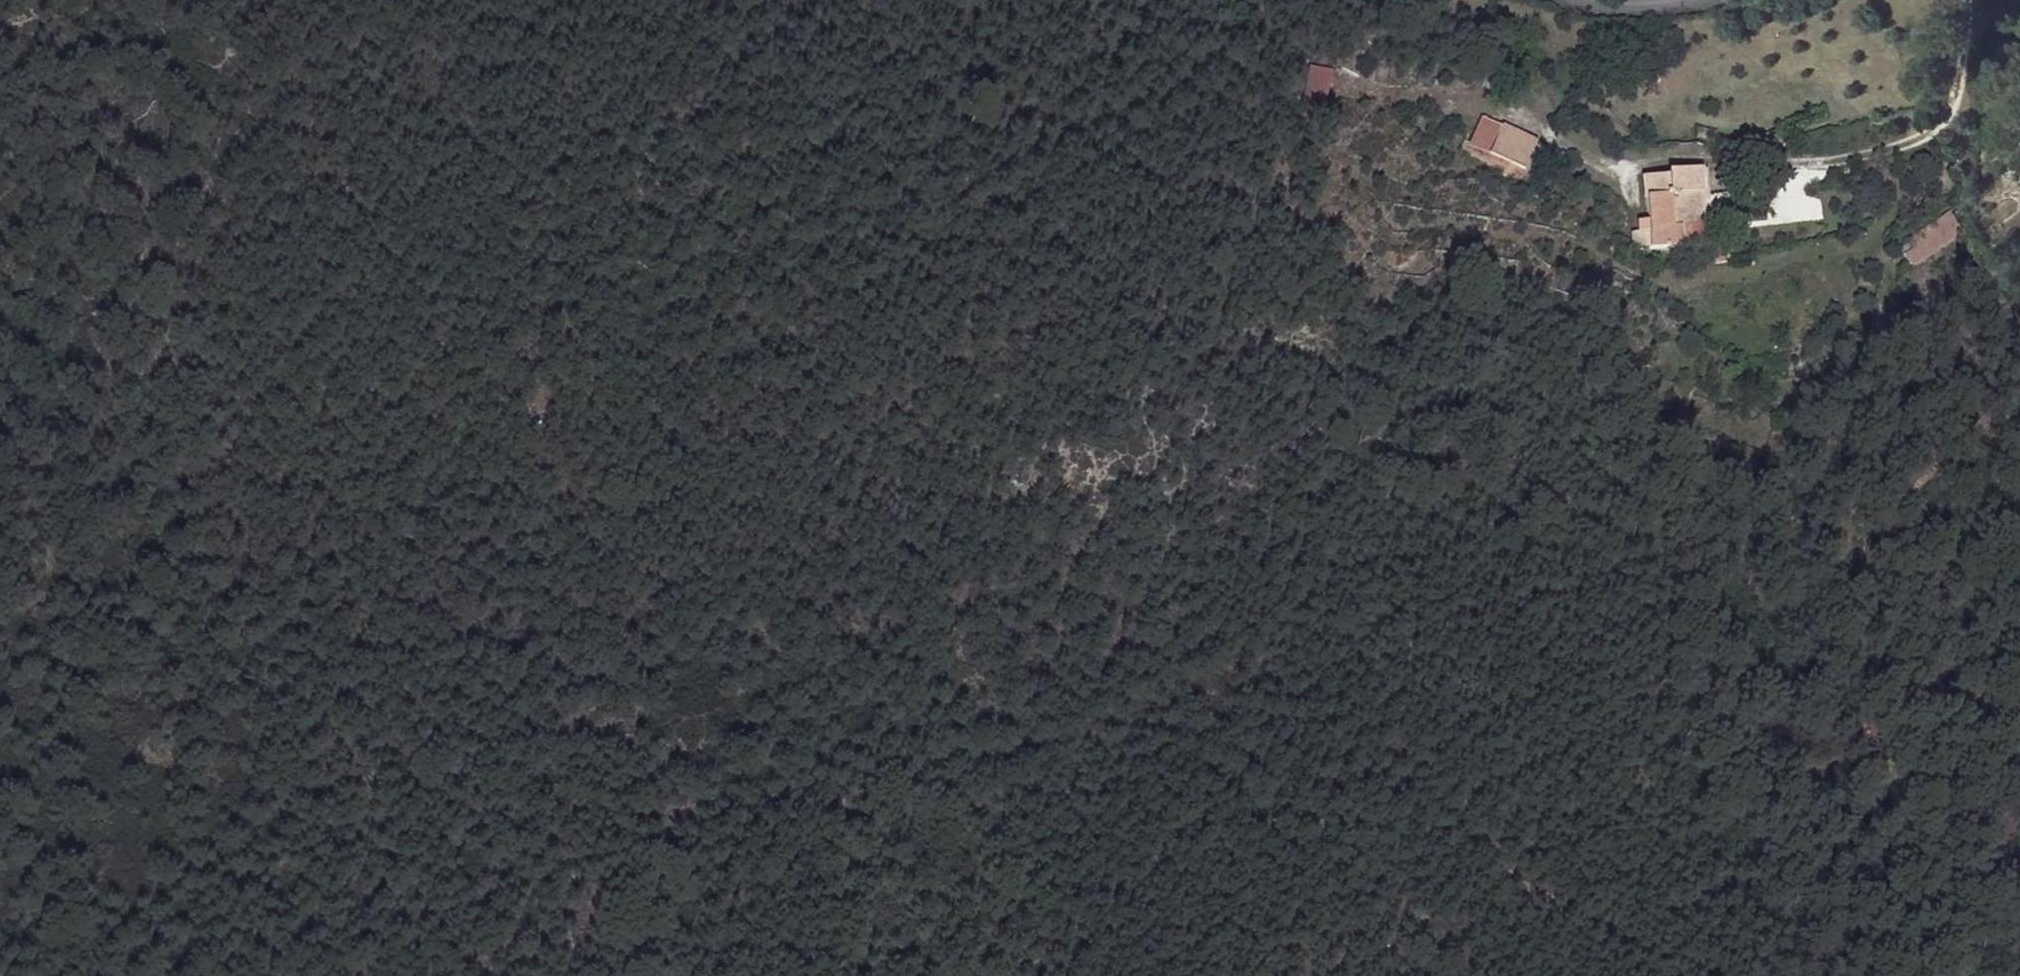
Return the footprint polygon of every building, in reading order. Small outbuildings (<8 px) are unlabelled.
[(1476,116),(1462,155),(1517,176),(1532,136),(1476,116)] [(1698,167),(1652,195),(1674,235),(1662,241),(1670,252),(1666,254),(1678,271),(1718,247),(1705,226),(1729,215),(1698,167)] [(1909,234),(1871,250),(1874,264),(1883,283),(1923,266),(1909,234)]
